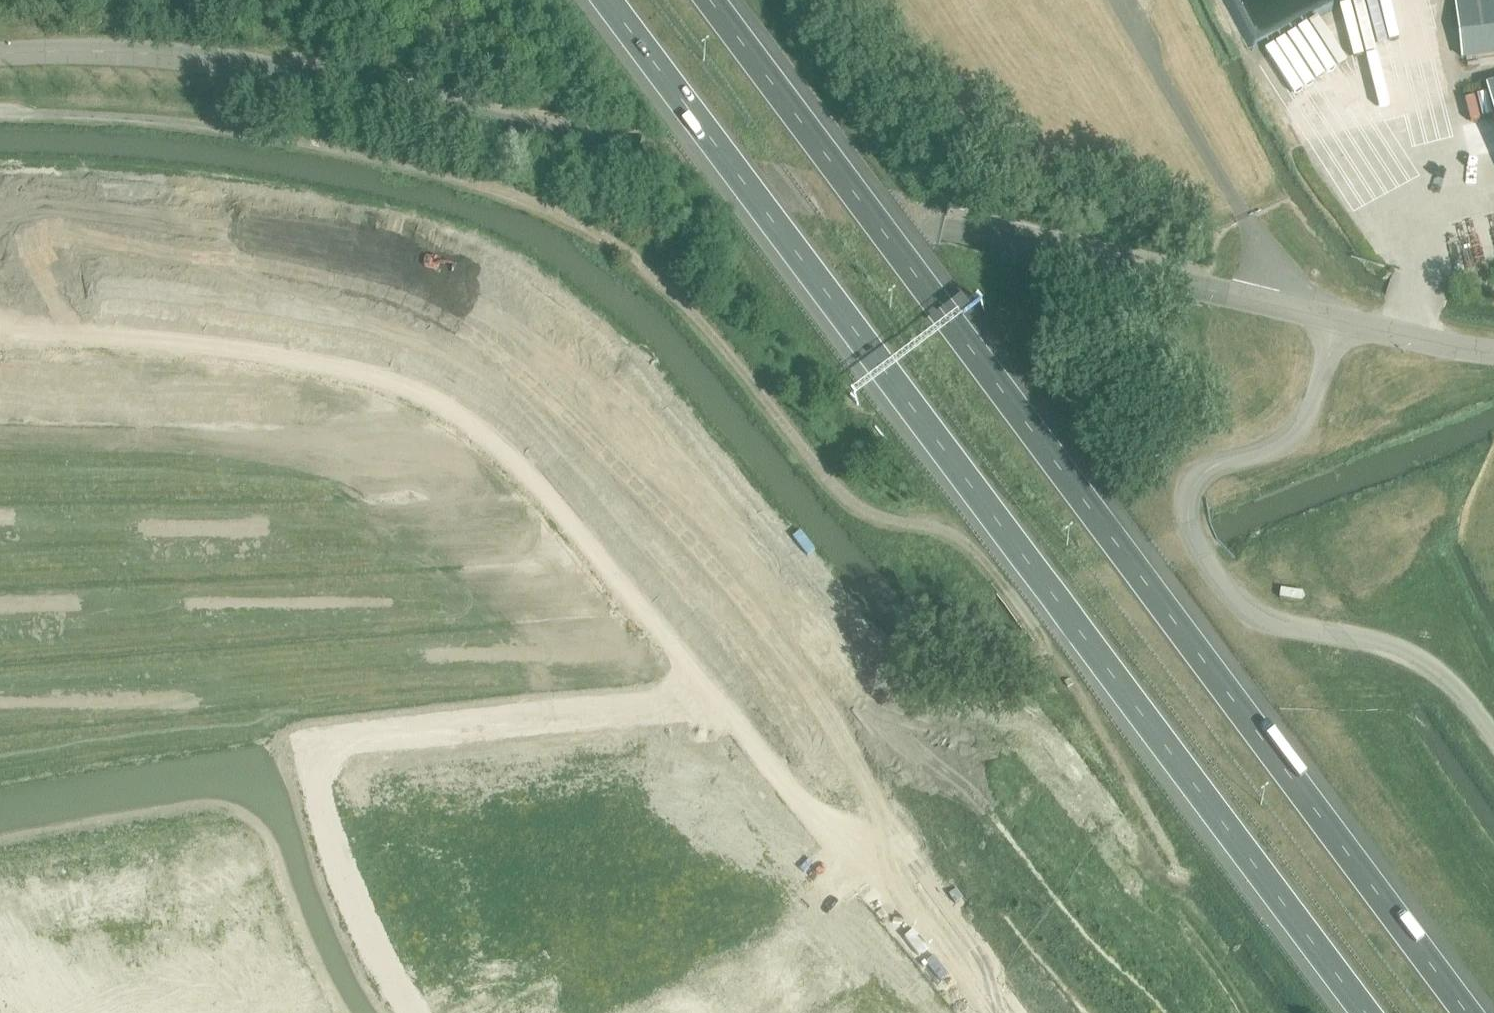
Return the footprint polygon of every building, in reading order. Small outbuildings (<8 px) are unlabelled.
[(1461,58),(1493,54),(1493,0),(1454,0),(1461,58)]
